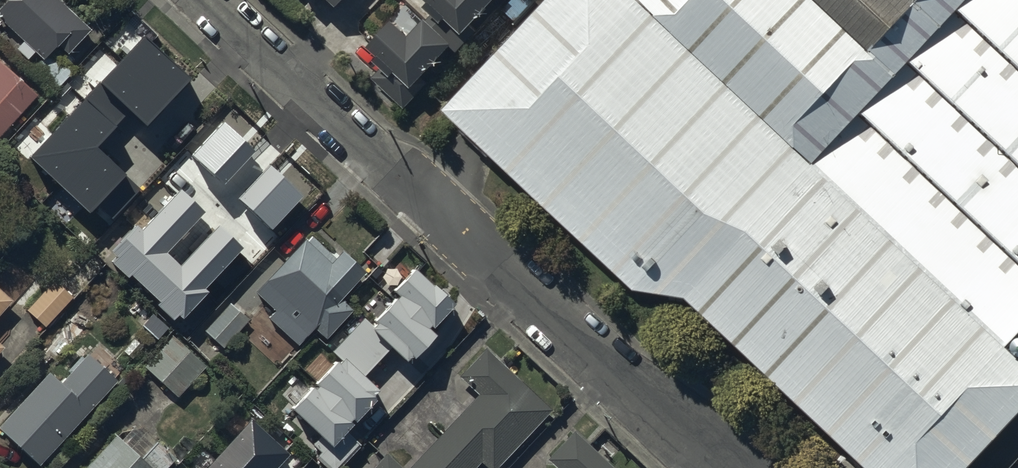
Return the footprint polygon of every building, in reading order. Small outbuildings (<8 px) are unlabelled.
[(56,0),(7,0),(0,7),(0,24),(42,61),(55,47),(66,57),(90,31),(56,0)] [(443,8),(447,4),(463,18),(479,0),(434,0),(443,8)] [(643,0),(544,0),(443,110),(635,292),(687,300),(866,467),(972,467),(1017,419),(1017,359),(1007,348),(816,165),(643,0)] [(967,0),(643,0),(816,165),(967,0)] [(1017,337),(1017,0),(967,0),(816,165),(1007,348),(1017,337)] [(450,31),(425,8),(412,23),(394,6),(371,32),(380,41),(376,45),(394,62),(398,57),(413,71),(450,31)] [(144,36),(31,158),(91,213),(127,175),(98,148),(132,112),(147,126),(191,79),(144,36)] [(0,64),(0,138),(37,97),(0,64)] [(226,122),(193,156),(226,186),(258,152),(226,122)] [(272,165),(240,198),(272,229),(304,195),(272,165)] [(206,212),(181,189),(142,230),(137,224),(111,251),(116,256),(111,261),(130,279),(133,276),(161,302),(159,305),(175,320),(180,314),(184,318),(209,292),(205,288),(242,248),(219,227),(181,267),(167,253),(206,212)] [(363,265),(339,244),(328,255),(302,231),(252,286),(275,308),(270,314),(297,339),(313,322),(325,333),(351,304),(338,292),(363,265)] [(453,301),(412,263),(388,289),(392,293),(369,318),(373,322),(369,325),(402,356),(410,348),(414,352),(432,332),(425,326),(427,323),(430,325),(453,301)] [(72,293),(53,276),(26,306),(44,323),(72,293)] [(11,294),(0,284),(0,306),(11,294)] [(247,316),(228,299),(203,327),(223,344),(247,316)] [(70,300),(37,338),(57,355),(90,318),(70,300)] [(205,363),(171,332),(142,363),(177,394),(205,363)] [(485,344),(459,372),(479,390),(407,467),(476,467),(474,466),(482,457),(494,467),(551,406),(485,344)] [(117,374),(87,347),(59,377),(47,366),(0,417),(0,425),(38,460),(117,374)] [(377,387),(341,355),(336,360),(333,357),(311,381),(314,383),(312,385),(309,383),(288,406),(329,444),(349,421),(346,418),(349,415),(353,418),(373,396),(370,393),(377,387)] [(199,467),(268,467),(285,450),(247,415),(199,467)] [(176,454),(136,417),(121,433),(115,428),(78,467),(163,467),(176,454)] [(571,427),(546,455),(560,467),(615,467),(571,427)] [(386,449),(368,467),(406,467),(386,449)]
